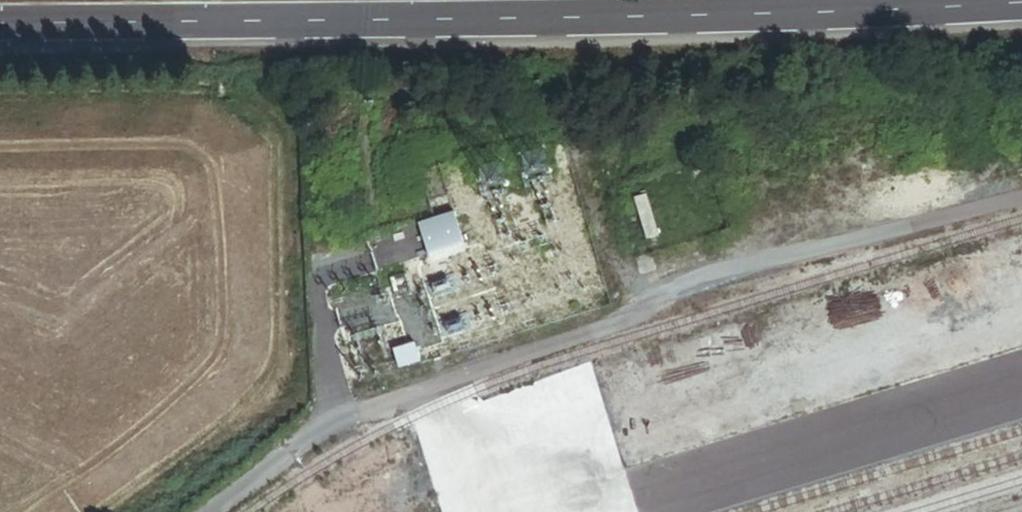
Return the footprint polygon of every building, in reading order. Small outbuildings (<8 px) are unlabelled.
[(635,199),(647,239),(658,235),(646,196),(635,199)] [(395,350),(400,367),(420,361),(414,344),(395,350)]
